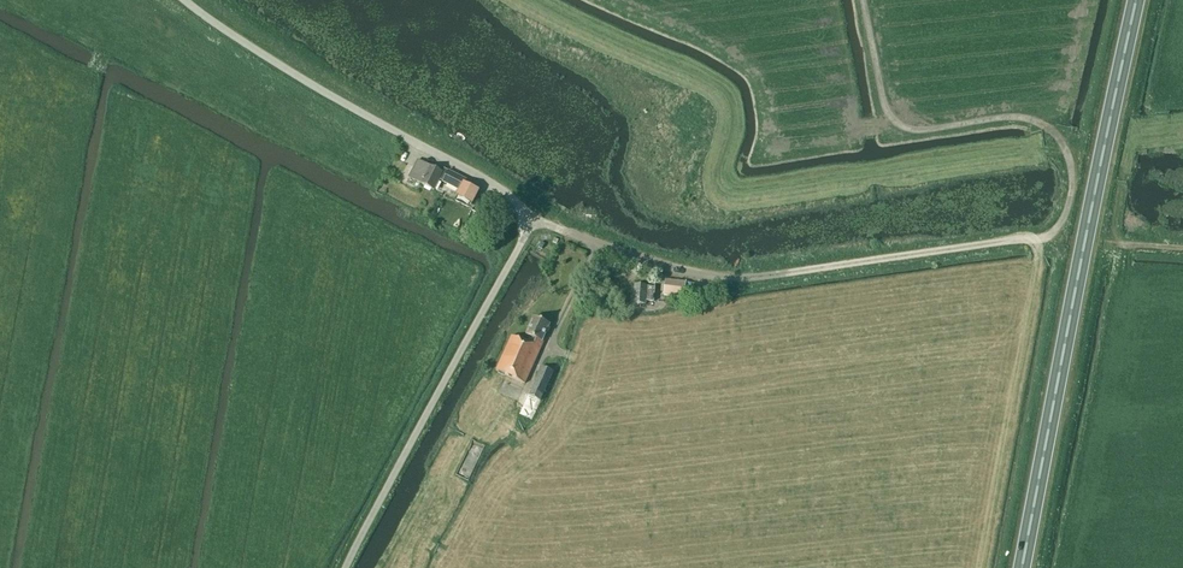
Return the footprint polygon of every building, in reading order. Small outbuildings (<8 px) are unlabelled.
[(455,201),(468,208),(471,203),(472,203),(478,190),(464,183),(466,180),(444,168),(442,172),(417,160),(408,177),(433,191),(440,178),(442,180),(442,181),(460,190),(457,196),(458,196),(455,201)] [(665,279),(663,294),(684,296),(685,281),(665,279)] [(633,303),(645,304),(646,300),(654,301),(655,287),(635,285),(633,303)] [(543,342),(542,341),(547,331),(548,331),(550,326),(549,326),(550,324),(534,317),(526,335),(530,337),(527,343),(511,336),(496,371),(524,384),(543,342)] [(518,414),(529,418),(537,399),(542,401),(554,372),(540,366),(527,395),(518,414)] [(460,470),(470,475),(486,444),(476,439),(460,470)]
